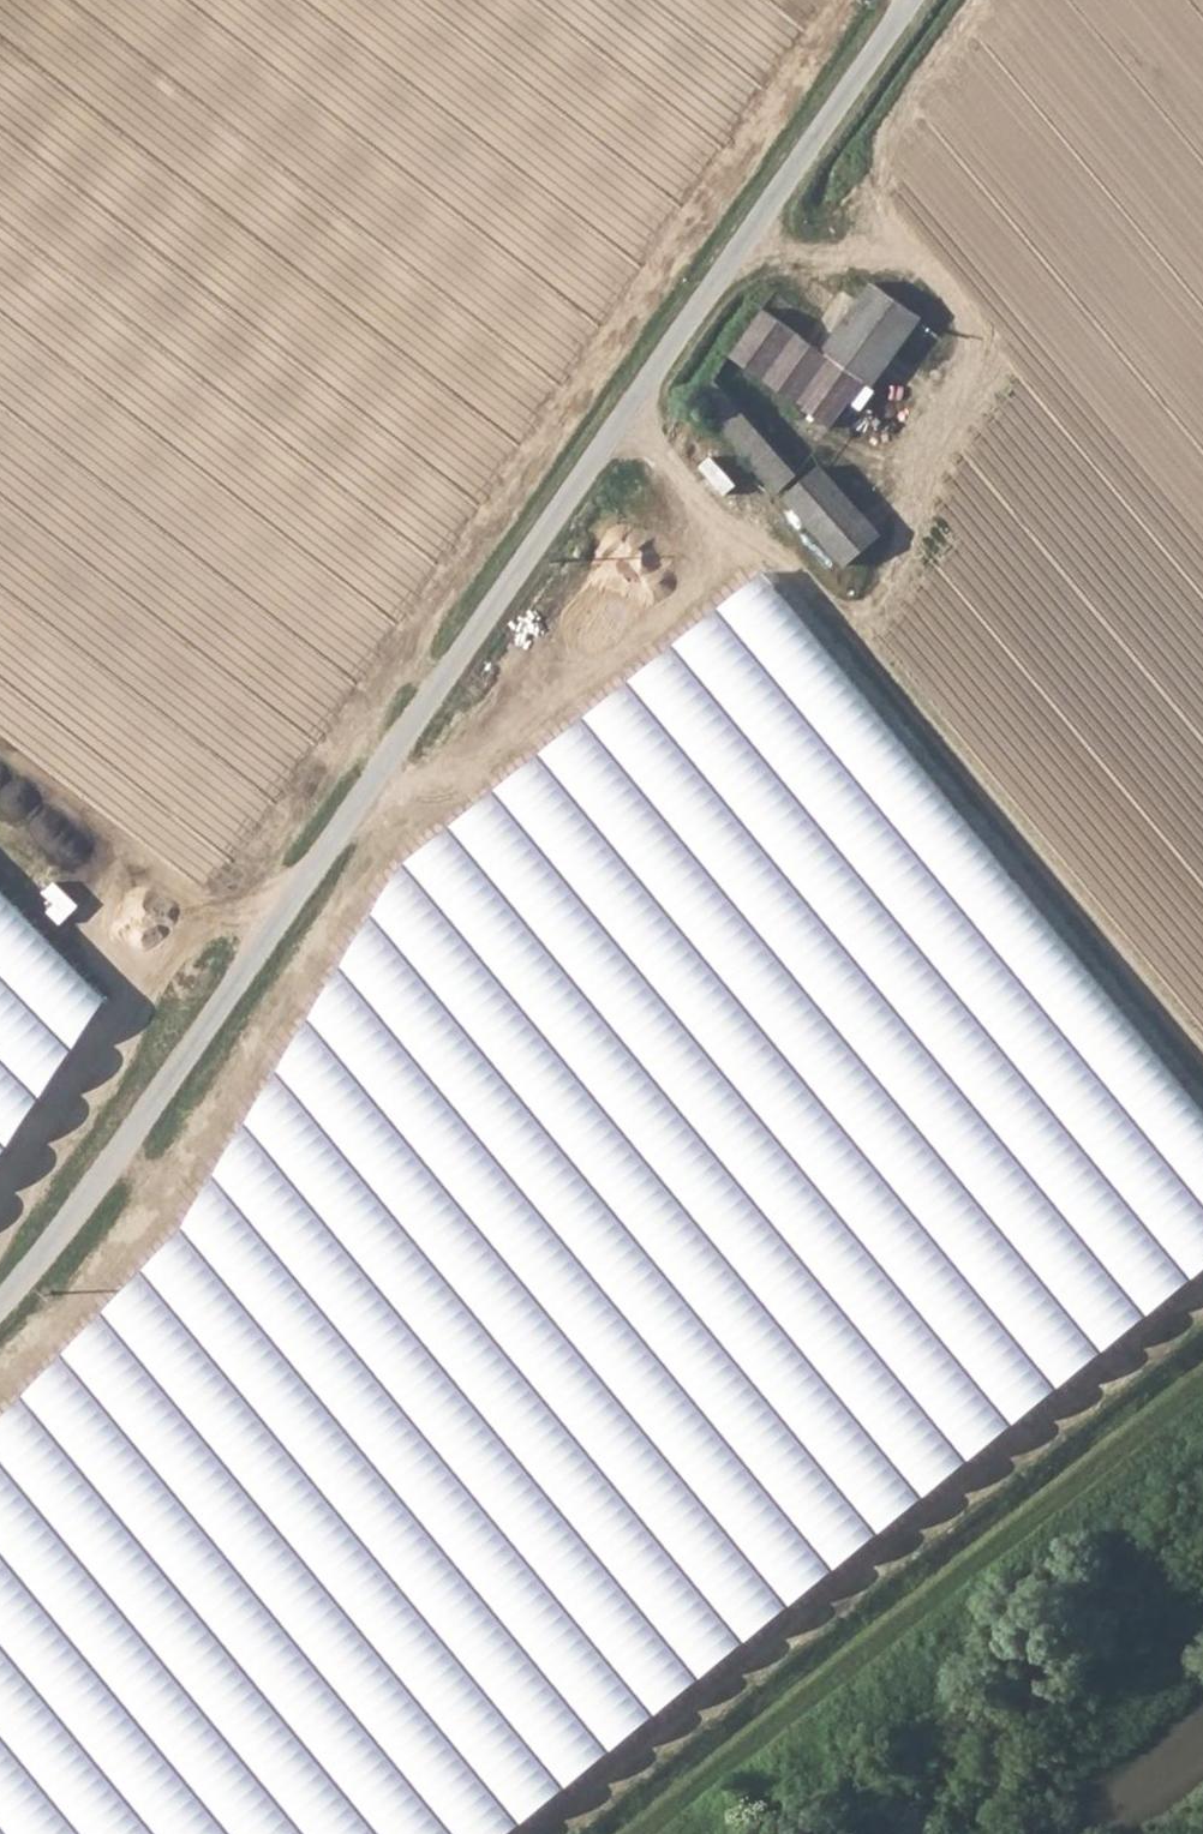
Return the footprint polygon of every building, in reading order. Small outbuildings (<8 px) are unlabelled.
[(836,434),(920,318),(871,283),(821,352),(762,309),(728,356),(836,434)] [(797,476),(716,381),(698,396),(779,491),(797,476)] [(844,566),(880,534),(821,466),(785,498),(844,566)] [(771,572),(408,856),(190,1228),(0,1429),(0,1833),(521,1833),(1202,1278),(1202,1095),(771,572)] [(0,891),(0,1176),(106,1000),(0,891)] [(988,1613),(998,1605),(990,1595),(980,1603),(988,1613)] [(745,1804),(755,1797),(748,1787),(738,1793),(745,1804)]
